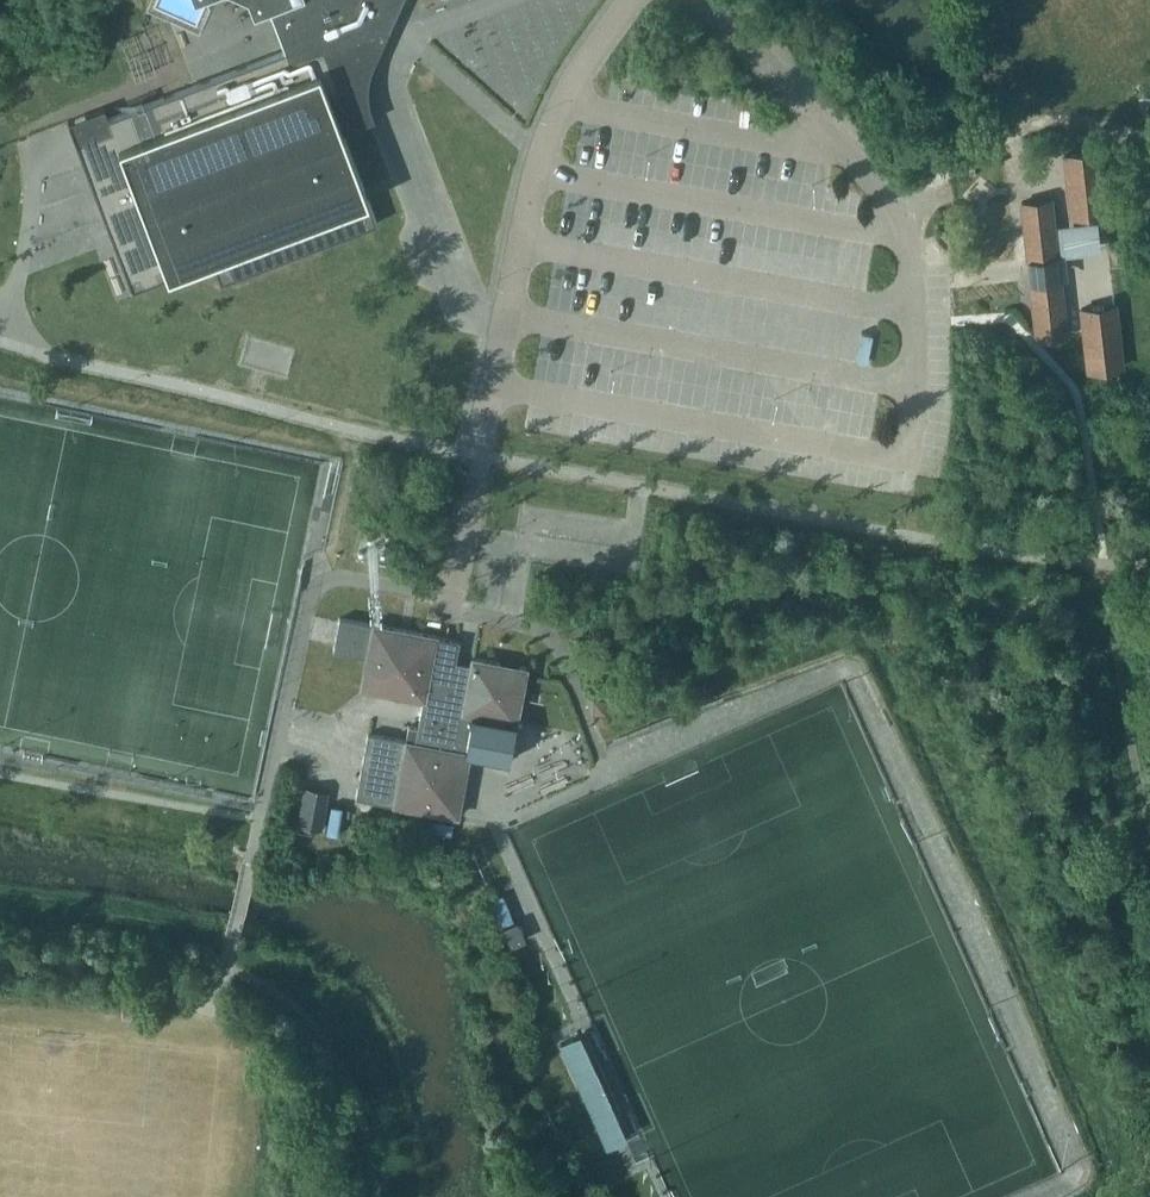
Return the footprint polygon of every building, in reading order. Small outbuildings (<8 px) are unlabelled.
[(68,119),(68,120),(105,107),(112,127),(76,141),(115,245),(116,245),(128,277),(132,289),(154,281),(212,259),(220,282),(377,222),(369,200),(363,186),(345,136),(340,125),(366,115),(361,102),(361,96),(360,84),(362,73),(366,62),(380,30),(386,33),(391,23),(401,0),(245,0),(246,0),(253,15),(269,9),(285,51),(193,85),(109,117),(105,105),(68,119)] [(1097,150),(1064,153),(1071,216),(1104,212),(1097,150)] [(1021,202),(1028,259),(1056,255),(1050,198),(1021,202)] [(1061,250),(1101,248),(1099,218),(1059,220),(1061,250)] [(1064,334),(1058,277),(1030,280),(1036,337),(1064,334)] [(1116,302),(1079,306),(1086,370),(1123,366),(1116,302)] [(435,637),(436,636),(339,617),(333,650),(366,656),(360,687),(388,692),(389,688),(397,689),(396,694),(423,699),(417,728),(408,726),(405,740),(367,733),(361,761),(366,761),(365,769),(360,768),(355,796),(457,815),(462,787),(457,786),(459,779),(463,780),(468,752),(509,760),(516,721),(515,721),(517,715),(514,714),(518,695),(520,695),(525,667),(519,666),(518,669),(499,665),(499,662),(471,657),(470,667),(454,664),(458,641),(435,637)] [(593,712),(606,713),(606,700),(593,700),(593,712)] [(322,828),(328,791),(305,787),(298,824),(322,828)] [(625,1137),(583,1029),(560,1038),(602,1146),(625,1137)]
